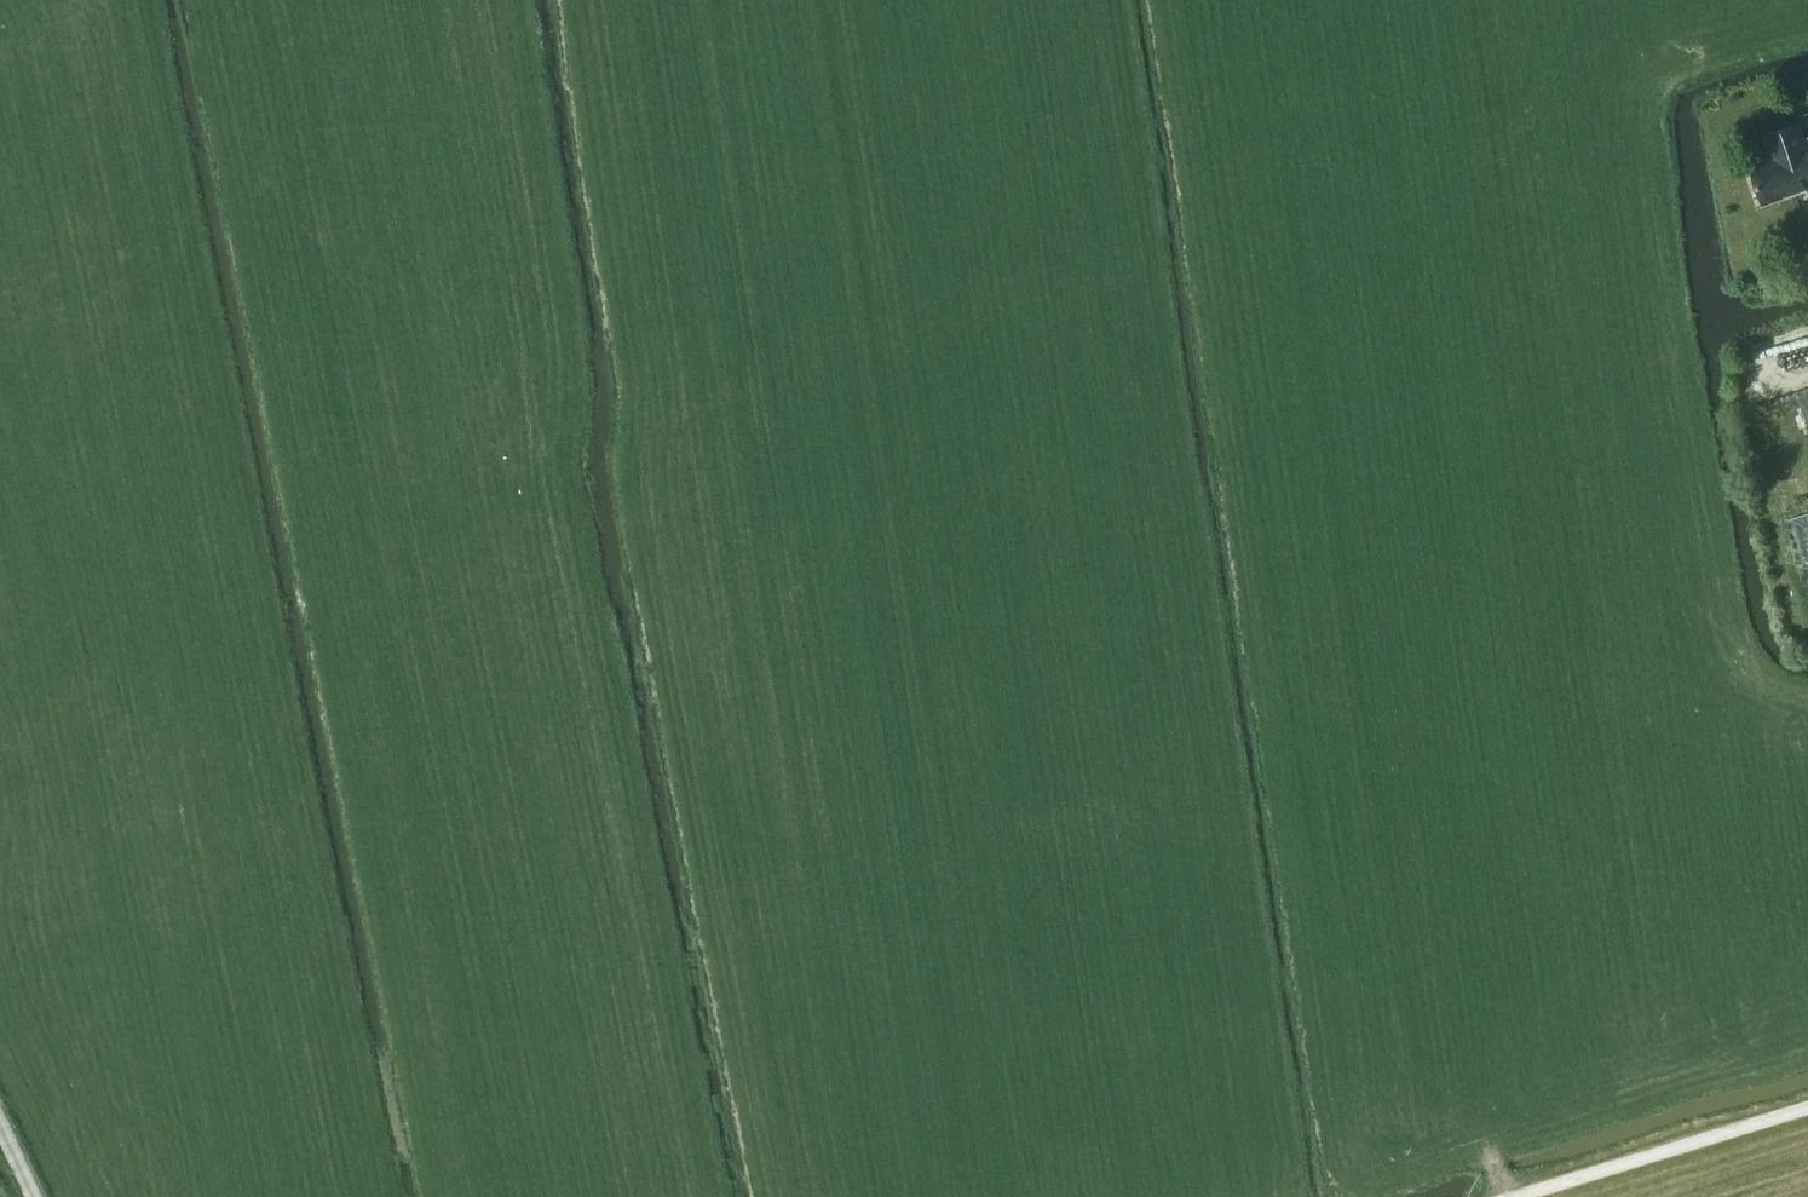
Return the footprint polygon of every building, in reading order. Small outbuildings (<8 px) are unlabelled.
[(1802,136),(1797,121),(1765,131),(1771,151),(1748,158),(1760,198),(1807,183),(1807,134),(1802,136)]
